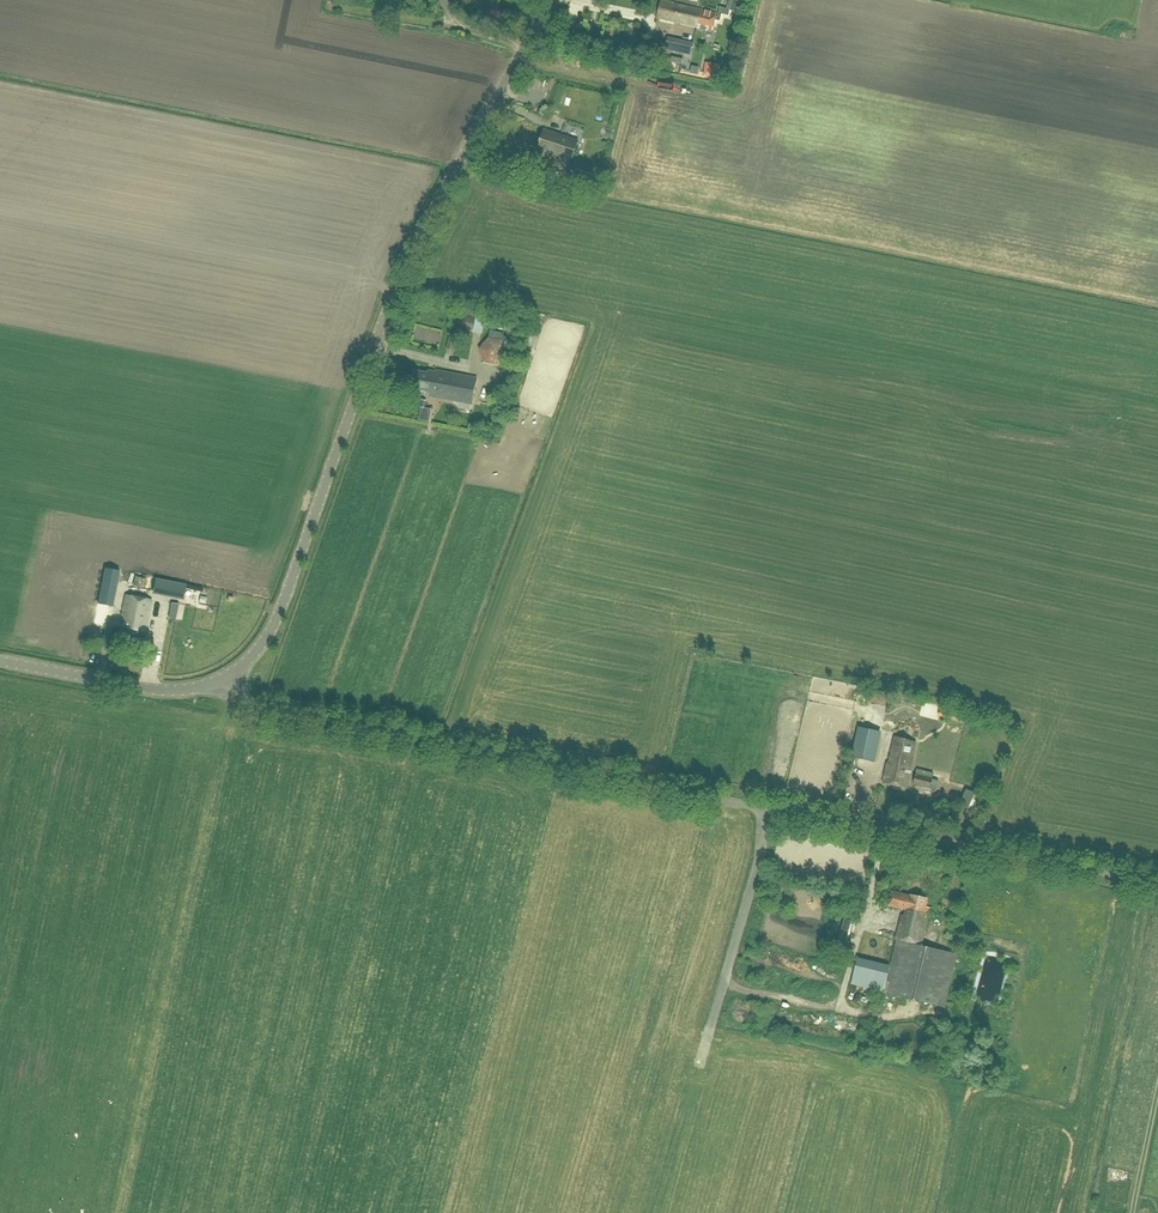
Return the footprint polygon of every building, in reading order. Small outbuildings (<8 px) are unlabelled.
[(698,21),(709,24),(708,30),(712,31),(715,20),(720,21),(722,14),(728,15),(730,10),(743,13),(746,0),(724,0),(722,8),(720,8),(717,17),(715,17),(716,13),(700,9),(661,1),(658,18),(696,26),(698,21)] [(665,50),(672,51),(670,57),(672,57),(671,62),(681,64),(684,54),(690,55),(693,43),(668,38),(665,50)] [(705,76),(716,78),(717,67),(707,65),(705,76)] [(544,130),(535,156),(550,161),(552,154),(572,161),(578,141),(544,130)] [(544,180),(553,182),(556,170),(548,168),(544,180)] [(482,335),(483,332),(486,311),(478,309),(463,305),(455,338),(460,339),(462,330),(473,333),(482,335)] [(459,345),(460,340),(449,337),(446,349),(455,351),(456,345),(459,345)] [(498,366),(507,355),(503,340),(489,338),(479,349),(484,363),(498,366)] [(429,396),(473,405),(478,380),(435,371),(435,375),(415,372),(411,389),(421,391),(420,392),(429,394),(429,396)] [(114,602),(116,589),(118,574),(104,571),(103,577),(102,577),(100,586),(99,600),(114,602)] [(183,597),(186,585),(175,583),(173,595),(183,597)] [(124,621),(120,642),(139,645),(141,637),(143,637),(150,601),(126,596),(122,620),(124,621)] [(873,690),(869,702),(885,707),(889,694),(873,690)] [(874,761),(880,733),(859,728),(852,756),(874,761)] [(881,785),(905,789),(913,743),(892,738),(887,764),(885,764),(881,785)] [(917,770),(914,784),(936,790),(939,775),(917,770)] [(961,804),(969,808),(969,807),(981,812),(987,798),(975,793),(974,796),(966,793),(961,804)] [(884,992),(944,1007),(957,955),(921,946),(930,908),(926,907),(928,899),(910,895),(909,896),(892,892),(889,906),(906,910),(905,916),(901,915),(895,939),(865,932),(852,984),(884,992)]
